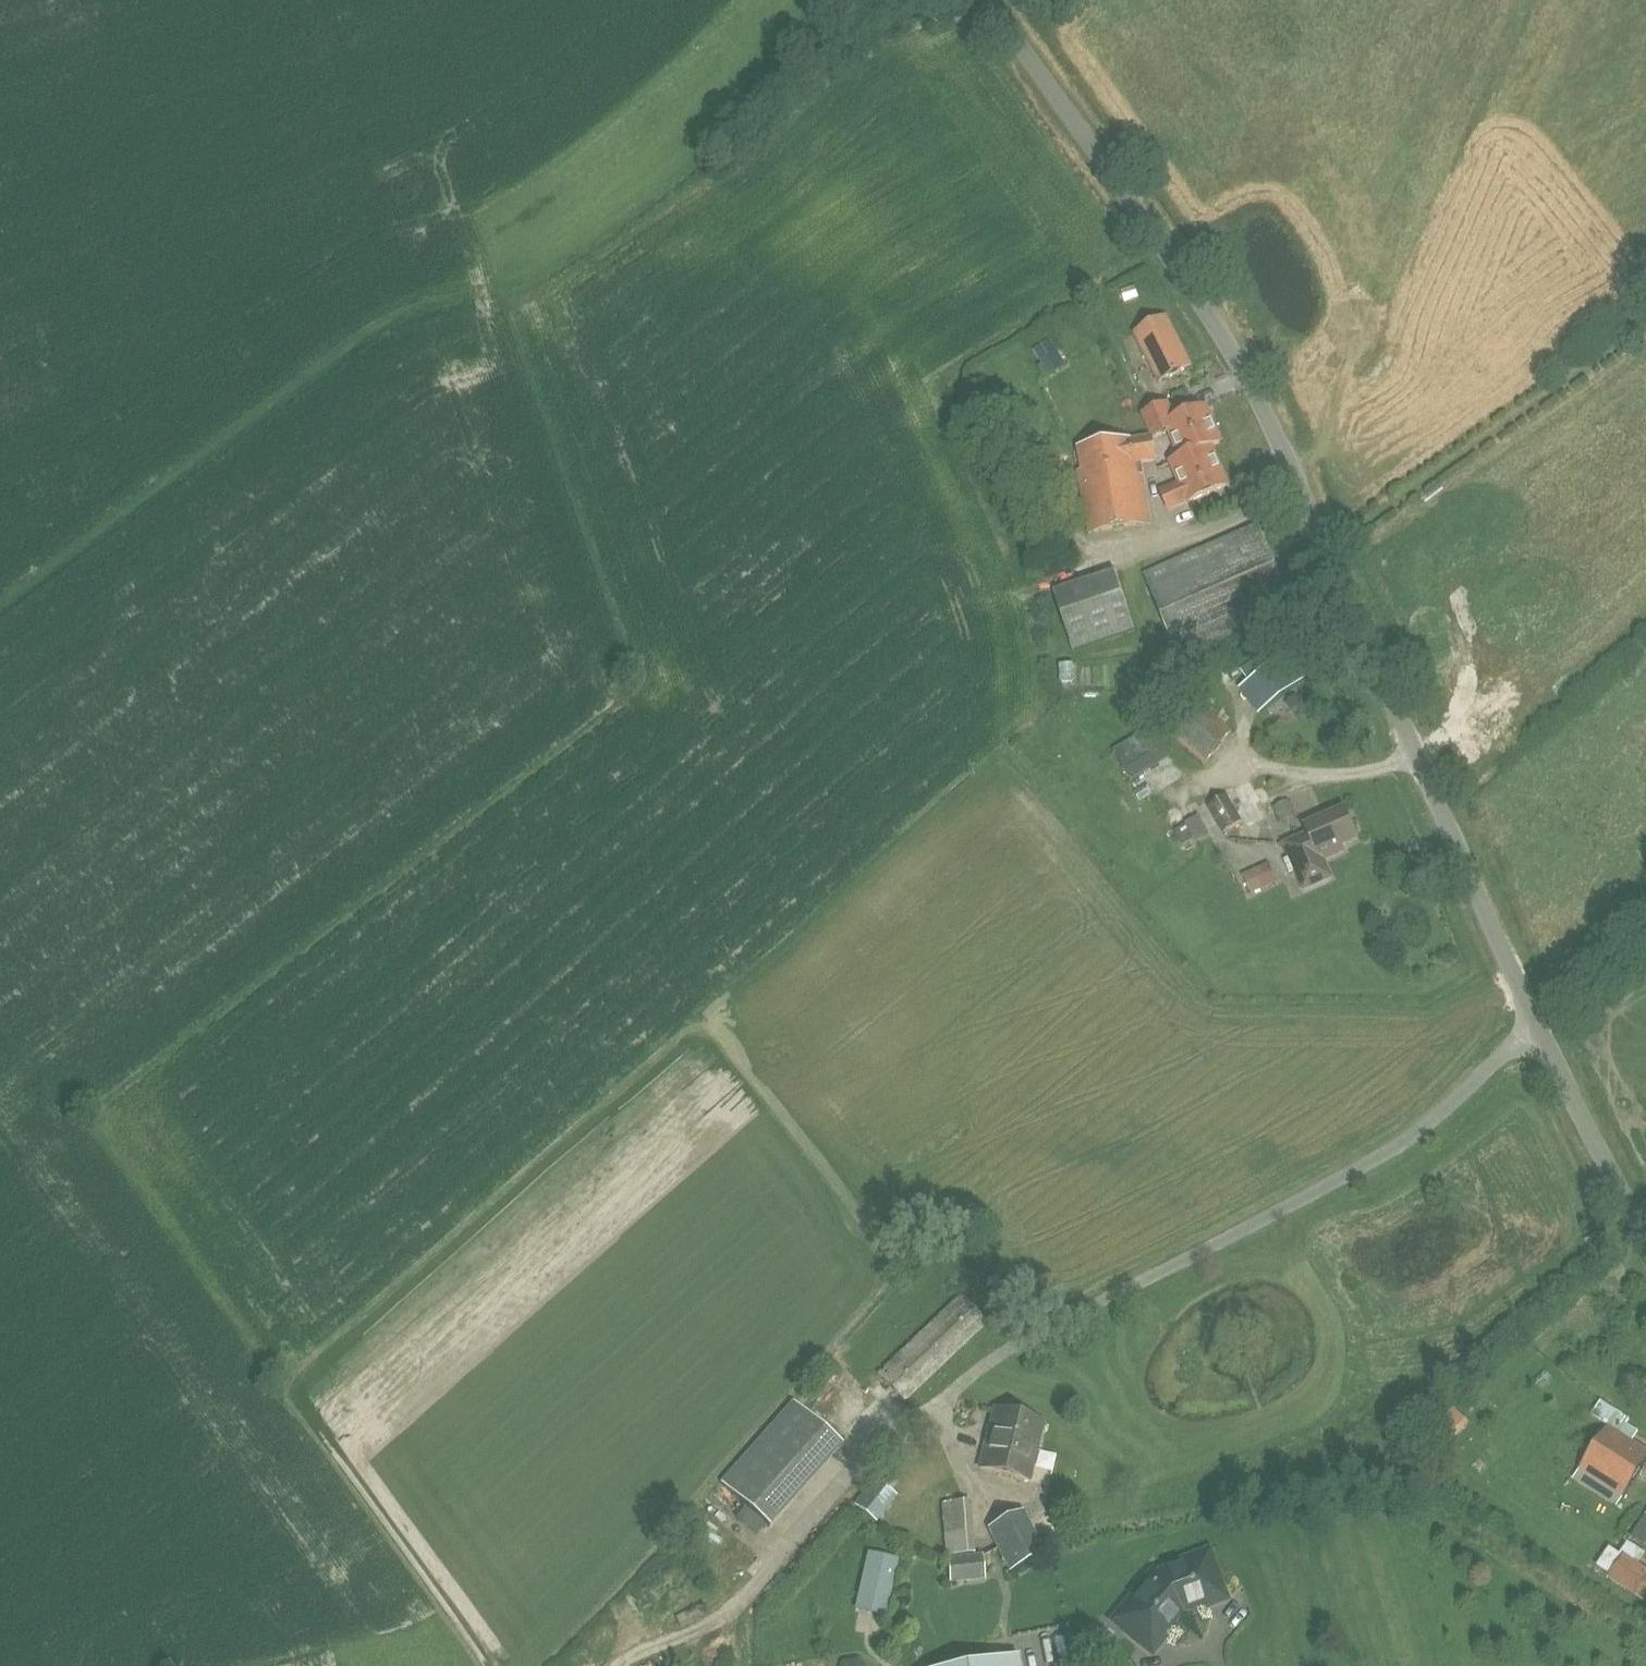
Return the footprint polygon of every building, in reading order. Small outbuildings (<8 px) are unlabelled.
[(1192,367),(1167,316),(1134,333),(1159,383),(1192,367)] [(1043,366),(1059,356),(1050,341),(1034,352),(1043,366)] [(1210,448),(1210,449),(1220,445),(1205,409),(1174,423),(1167,405),(1143,415),(1154,438),(1170,431),(1182,459),(1172,463),(1172,465),(1210,448)] [(1156,463),(1153,439),(1130,442),(1130,441),(1078,449),(1082,472),(1079,472),(1088,535),(1151,526),(1142,465),(1156,463)] [(1210,448),(1172,465),(1181,485),(1161,494),(1168,512),(1189,503),(1189,504),(1227,488),(1210,449),(1210,448)] [(1257,528),(1144,577),(1179,659),(1293,611),(1257,528)] [(1052,594),(1076,654),(1140,629),(1116,568),(1052,594)] [(1286,696),(1274,672),(1243,687),(1255,711),(1286,696)] [(1174,738),(1204,765),(1234,727),(1207,702),(1198,711),(1174,738)] [(1131,784),(1169,762),(1150,730),(1113,752),(1131,784)] [(1209,809),(1223,835),(1242,825),(1228,799),(1209,809)] [(1296,802),(1280,803),(1280,818),(1297,817),(1296,802)] [(1306,830),(1308,836),(1284,847),(1304,892),(1331,881),(1323,863),(1344,854),(1341,848),(1357,841),(1344,811),(1306,830)] [(1206,814),(1178,827),(1186,845),(1215,833),(1206,814)] [(1242,876),(1250,894),(1259,891),(1271,885),(1263,867),(1242,876)] [(905,1403),(987,1324),(961,1297),(879,1376),(905,1403)] [(1435,1427),(1447,1440),(1466,1421),(1454,1408),(1435,1427)] [(994,1409),(989,1428),(980,1468),(1030,1481),(1044,1421),(994,1409)] [(1631,1444),(1609,1428),(1580,1471),(1622,1500),(1645,1465),(1645,1454),(1631,1444)] [(854,1505),(877,1523),(898,1496),(875,1478),(854,1505)] [(953,1555),(978,1553),(975,1514),(987,1513),(986,1496),(947,1499),(948,1515),(950,1515),(953,1555)] [(1645,1547),(1645,1503),(1623,1538),(1643,1552),(1645,1547)] [(987,1529),(1008,1572),(1045,1553),(1023,1511),(987,1529)] [(1137,1593),(1113,1622),(1154,1656),(1169,1638),(1166,1635),(1183,1614),(1203,1607),(1205,1610),(1226,1603),(1208,1553),(1179,1563),(1154,1572),(1152,1566),(1133,1589),(1137,1593)] [(983,1555),(947,1559),(950,1582),(986,1579),(983,1555)] [(1635,1594),(1645,1579),(1645,1573),(1626,1559),(1622,1556),(1608,1575),(1635,1594)] [(865,1563),(854,1612),(884,1619),(896,1570),(865,1563)] [(866,1656),(852,1665),(873,1665),(866,1656)] [(1017,1658),(973,1665),(1019,1665),(1017,1658)]
